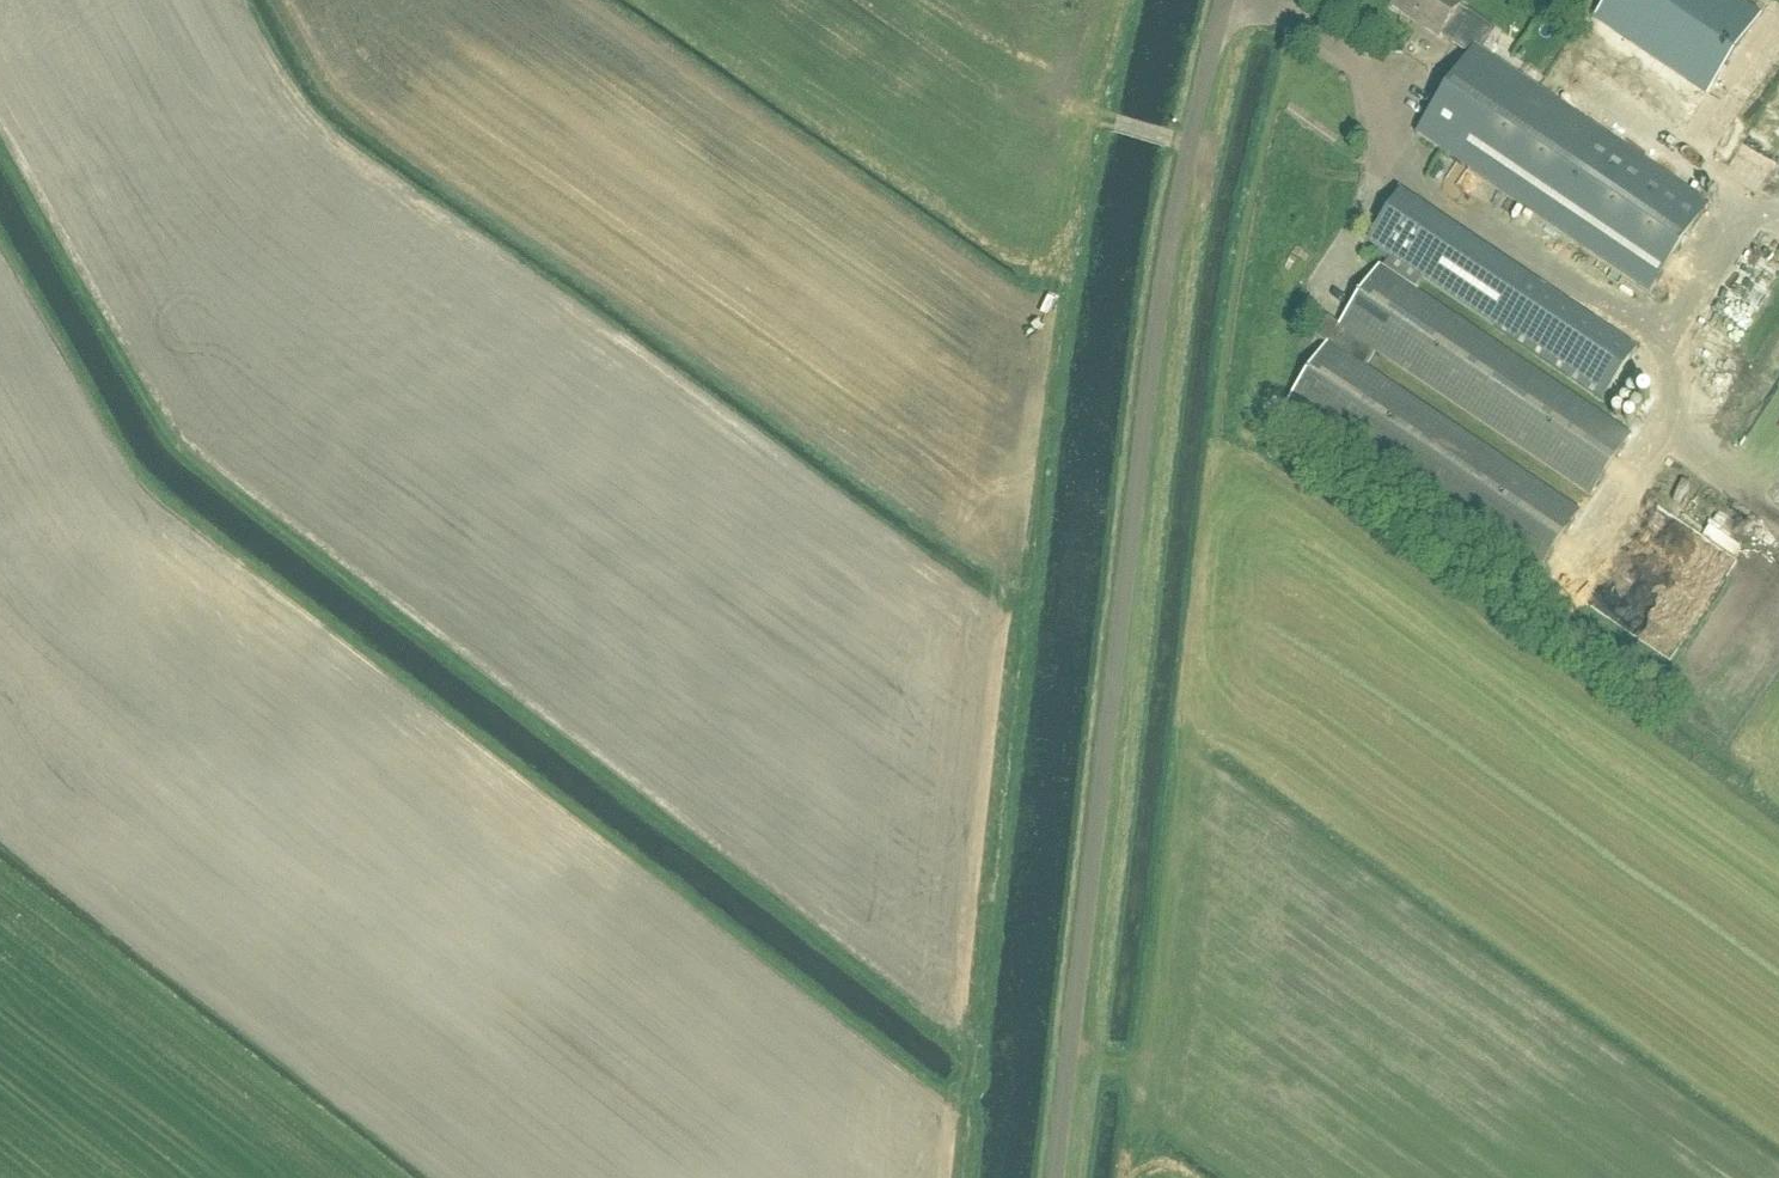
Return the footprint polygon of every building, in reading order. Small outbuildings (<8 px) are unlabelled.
[(1710,207),(1482,54),(1496,33),(1461,9),(1462,6),(1453,0),(1398,0),(1392,9),(1439,41),(1440,38),(1469,58),(1417,137),(1650,295),(1710,207)] [(1738,97),(1778,36),(1778,18),(1753,0),(1642,0),(1627,22),(1738,97)] [(1635,89),(1645,72),(1632,64),(1622,81),(1635,89)] [(1668,107),(1683,116),(1694,100),(1679,90),(1668,107)] [(1367,244),(1494,329),(1527,280),(1400,195),(1367,244)] [(1631,438),(1379,269),(1340,327),(1328,319),(1315,338),(1327,346),(1286,406),(1538,576),(1580,514),(1348,359),(1359,342),(1591,498),(1631,438)] [(1606,328),(1589,331),(1592,351),(1609,347),(1606,328)]
